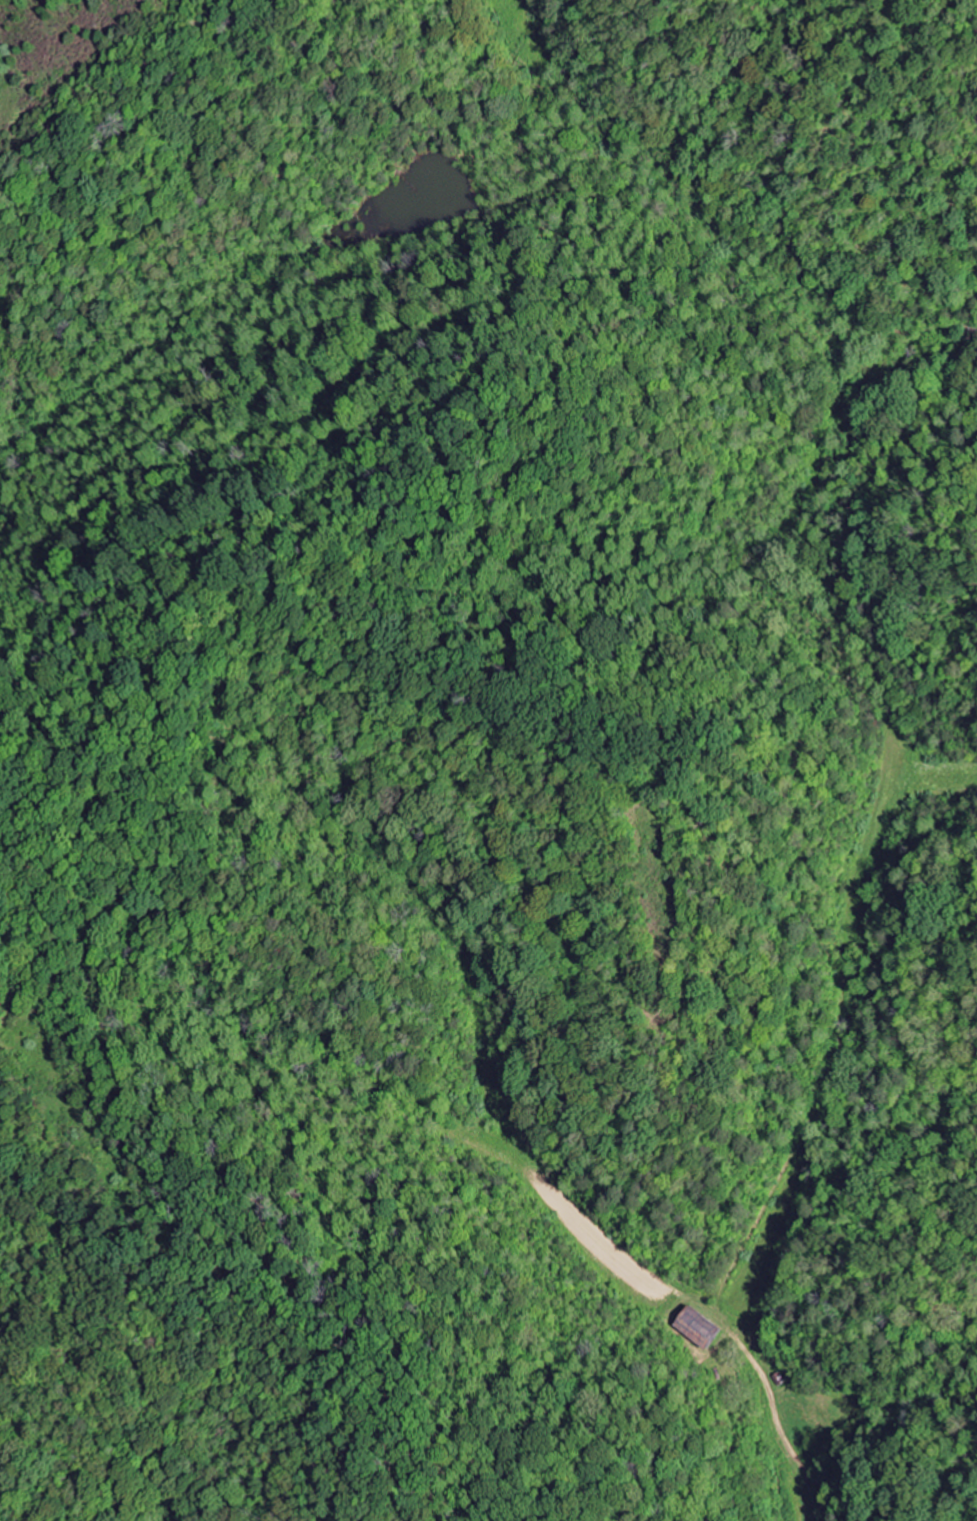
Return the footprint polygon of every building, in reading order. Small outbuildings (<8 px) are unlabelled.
[(674,1329),(710,1349),(722,1327),(687,1307),(674,1329)]
